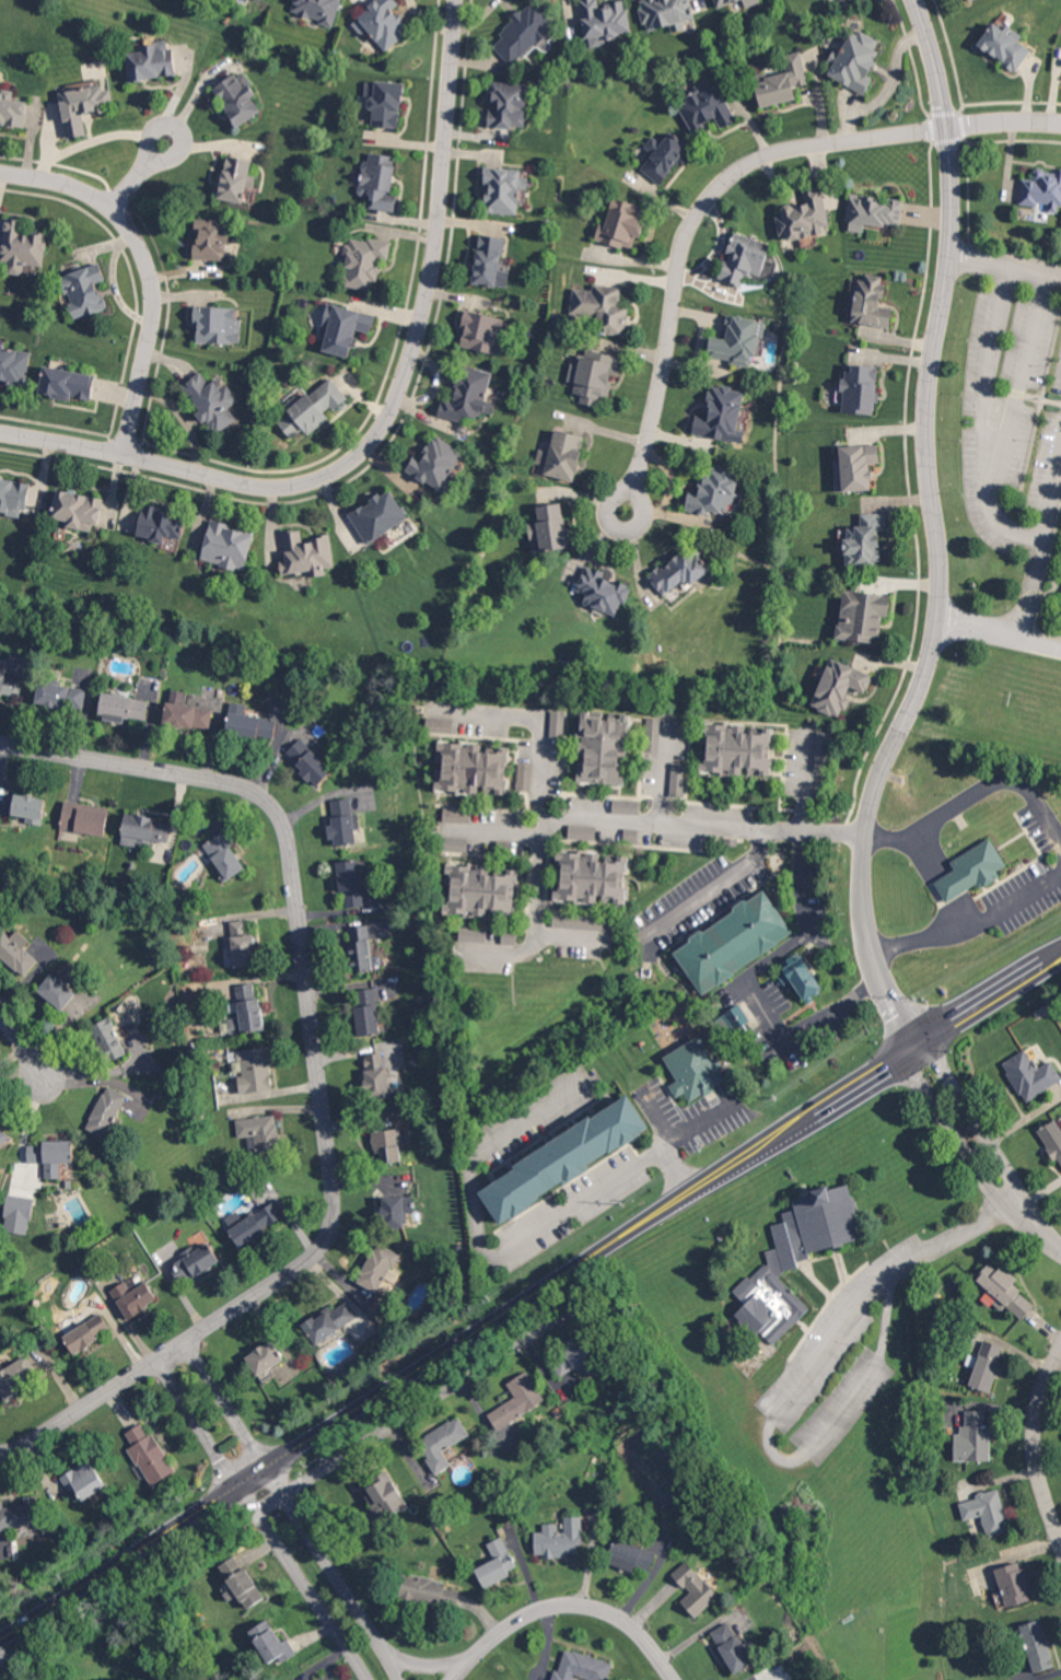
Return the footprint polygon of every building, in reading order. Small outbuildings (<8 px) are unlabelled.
[(320,20),(319,23),(333,27),(341,0),(295,0),(291,12),(320,20)] [(362,36),(369,31),(384,51),(411,30),(394,8),(398,5),(394,0),(376,0),(349,20),(362,36)] [(606,45),(605,36),(630,32),(626,0),(599,4),(598,0),(581,0),(587,47),(606,45)] [(671,25),(672,32),(684,28),(682,20),(694,17),(690,0),(638,0),(646,32),(671,25)] [(738,0),(714,0),(718,8),(738,0)] [(981,42),(1017,70),(1036,46),(1008,24),(1007,27),(998,20),(981,42)] [(868,92),(883,61),(881,60),(885,51),(877,47),(881,39),(858,27),(845,53),(833,47),(822,70),(868,92)] [(128,52),(129,80),(174,77),(172,41),(142,43),(142,51),(128,52)] [(808,83),(802,51),(786,53),(789,73),(757,79),(762,106),(801,99),(799,85),(808,83)] [(262,112),(253,96),(256,94),(249,83),(243,87),(236,74),(212,87),(234,127),(262,112)] [(87,134),(84,115),(101,112),(100,103),(113,101),(111,88),(102,90),(100,80),(58,88),(67,138),(87,134)] [(402,128),(404,82),(366,80),(363,126),(402,128)] [(691,131),(717,120),(721,128),(737,121),(721,83),(709,88),(708,86),(687,95),(689,101),(680,105),(691,131)] [(4,98),(4,92),(0,92),(0,124),(25,127),(28,101),(4,98)] [(694,146),(673,129),(663,142),(654,135),(644,146),(653,153),(642,168),(663,185),(694,146)] [(396,211),(397,195),(392,194),(396,155),(370,153),(369,162),(362,161),(359,194),(370,195),(369,208),(396,211)] [(215,197),(244,203),(252,159),(227,155),(224,172),(219,171),(215,197)] [(524,168),(485,167),(484,185),(486,185),(485,211),(527,213),(528,188),(531,188),(531,177),(524,176),(524,168)] [(1038,206),(1038,201),(1048,202),(1047,210),(1058,212),(1059,204),(1060,205),(1060,170),(1035,167),(1034,179),(1022,178),(1019,203),(1038,206)] [(831,230),(821,186),(804,189),(806,201),(777,207),(784,240),(831,230)] [(866,223),(904,227),(907,198),(851,193),(847,229),(866,232),(866,223)] [(597,239),(634,249),(638,235),(645,237),(653,207),(615,196),(608,222),(602,220),(597,239)] [(46,233),(22,233),(22,219),(4,218),(2,273),(23,274),(24,265),(45,266),(46,233)] [(194,259),(228,260),(229,220),(195,220),(194,259)] [(720,277),(743,285),(747,271),(765,277),(777,244),(735,230),(727,252),(728,252),(720,277)] [(390,242),(345,234),(340,262),(347,263),(343,286),(370,291),(372,279),(383,281),(390,242)] [(508,288),(511,271),(501,269),(505,242),(493,240),(493,236),(479,234),(472,283),(508,288)] [(76,319),(106,309),(98,282),(105,280),(99,262),(61,275),(76,319)] [(849,322),(886,328),(889,308),(877,306),(882,277),(855,273),(849,322)] [(573,287),(571,314),(603,317),(602,332),(628,335),(631,305),(623,304),(624,286),(594,283),(593,288),(573,287)] [(322,350),(351,357),(357,330),(372,333),(376,314),(326,303),(321,324),(328,326),(322,350)] [(197,323),(197,342),(242,344),(242,319),(236,319),(237,307),(194,306),(194,323),(197,323)] [(500,355),(507,318),(467,310),(460,346),(500,355)] [(755,364),(757,355),(762,355),(766,329),(763,329),(765,318),(728,313),(725,337),(714,335),(711,358),(755,364)] [(0,347),(0,382),(27,385),(31,351),(0,347)] [(568,381),(576,382),(574,392),(582,394),(581,402),(609,407),(620,353),(587,347),(586,355),(579,353),(577,362),(572,361),(568,381)] [(841,412),(872,416),(874,384),(879,382),(882,361),(849,360),(849,372),(842,371),(841,412)] [(492,372),(464,364),(454,404),(441,401),(437,415),(461,422),(463,414),(478,418),(480,410),(493,414),(497,401),(485,397),(492,372)] [(97,375),(46,365),(41,391),(51,393),(50,397),(70,401),(71,397),(92,401),(97,375)] [(239,401),(221,375),(210,383),(201,371),(183,383),(200,409),(198,410),(215,435),(237,419),(229,407),(239,401)] [(308,435),(332,415),(330,413),(348,398),(331,376),(307,396),(302,390),(284,405),(308,435)] [(695,434),(749,443),(751,432),(742,430),(748,390),(712,384),(708,403),(715,404),(712,418),(698,415),(695,434)] [(576,481),(580,457),(569,455),(573,433),(552,429),(544,474),(576,481)] [(415,453),(405,469),(438,491),(464,453),(435,434),(420,456),(415,453)] [(835,491),(867,491),(866,462),(881,462),(882,435),(844,435),(843,447),(832,447),(835,491)] [(688,490),(684,509),(709,515),(711,508),(733,513),(742,471),(714,465),(710,485),(702,483),(700,493),(688,490)] [(0,477),(0,513),(24,517),(30,482),(0,477)] [(366,543),(409,519),(391,487),(370,499),(371,501),(349,513),(366,543)] [(100,524),(104,496),(55,491),(52,518),(67,520),(67,527),(92,530),(93,524),(100,524)] [(537,507),(540,521),(527,524),(530,539),(539,538),(541,551),(570,546),(562,502),(537,507)] [(138,537),(167,542),(168,537),(179,539),(183,512),(142,506),(138,537)] [(844,564),(870,564),(870,559),(879,560),(878,530),(886,529),(885,512),(844,513),(844,564)] [(201,560),(245,572),(255,533),(229,527),(229,524),(211,519),(201,560)] [(283,531),(287,559),(279,560),(281,575),(306,571),(306,577),(327,574),(326,567),(335,566),(331,536),(302,539),(301,529),(283,531)] [(665,596),(692,577),(697,584),(717,571),(697,543),(650,575),(665,596)] [(577,591),(587,594),(583,605),(620,617),(631,582),(584,567),(577,591)] [(835,637),(871,645),(873,638),(878,639),(882,617),(889,617),(895,594),(897,585),(849,579),(835,637)] [(809,705),(837,716),(840,710),(843,711),(849,700),(842,698),(849,687),(863,691),(871,674),(875,663),(836,648),(809,705)] [(19,697),(22,676),(0,673),(0,695),(19,697)] [(35,703),(83,710),(86,688),(38,682),(35,703)] [(164,723),(211,729),(214,708),(185,704),(186,691),(169,689),(164,723)] [(99,719),(125,723),(126,718),(146,720),(148,699),(103,693),(99,719)] [(544,698),(544,708),(559,708),(558,698),(544,698)] [(274,738),(276,719),(246,715),(247,704),(229,702),(226,733),(274,738)] [(565,711),(552,711),(552,720),(556,720),(555,737),(564,738),(565,711)] [(625,784),(627,718),(590,717),(590,711),(581,711),(580,747),(586,748),(586,760),(578,760),(577,782),(625,784)] [(453,732),(453,717),(426,718),(426,733),(453,732)] [(771,727),(769,770),(741,769),(741,777),(697,774),(700,723),(771,727)] [(831,771),(830,731),(816,731),(817,771),(831,771)] [(332,769),(300,738),(285,754),(317,785),(332,769)] [(435,790),(481,793),(481,791),(505,793),(508,748),(481,746),(482,744),(438,740),(436,766),(437,766),(435,790)] [(531,790),(532,763),(519,763),(519,789),(531,790)] [(45,796),(14,794),(12,815),(27,817),(27,823),(42,824),(45,796)] [(354,843),(352,798),(331,799),(333,825),(331,825),(332,844),(354,843)] [(105,836),(109,807),(64,800),(60,829),(105,836)] [(171,820),(126,814),(121,843),(149,847),(150,840),(167,843),(171,820)] [(596,825),(569,824),(568,839),(596,840),(596,825)] [(246,867),(230,845),(234,842),(225,829),(203,845),(221,870),(217,873),(225,882),(246,867)] [(1008,865),(992,838),(951,861),(956,870),(936,881),(947,901),(980,883),(983,889),(1002,878),(998,871),(1008,865)] [(554,900),(599,902),(599,900),(626,901),(627,856),(601,855),(601,850),(556,849),(554,900)] [(338,861),(343,908),(364,905),(359,859),(338,861)] [(447,912),(487,916),(488,908),(513,911),(518,869),(508,868),(507,876),(488,874),(489,865),(465,863),(464,877),(451,875),(447,912)] [(759,890),(673,952),(701,998),(790,934),(759,890)] [(254,965),(253,933),(246,933),(246,920),(231,920),(233,966),(254,965)] [(352,971),(372,970),(370,925),(350,926),(352,971)] [(462,941),(486,941),(487,928),(462,927),(462,941)] [(23,977),(39,960),(24,947),(29,941),(17,930),(10,937),(3,931),(0,935),(0,956),(23,977)] [(794,961),(791,957),(781,964),(784,969),(782,970),(784,975),(778,979),(783,987),(790,982),(806,1006),(814,1001),(812,999),(823,991),(801,957),(794,961)] [(37,992),(65,1010),(77,990),(49,973),(37,992)] [(263,1029),(258,983),(236,985),(238,1002),(226,1003),(227,1012),(239,1010),(240,1018),(220,1020),(222,1034),(263,1029)] [(359,1035),(380,1033),(375,988),(354,990),(359,1035)] [(740,1025),(754,1020),(747,1001),(733,1006),(740,1025)] [(108,1062),(127,1053),(110,1016),(90,1025),(108,1062)] [(664,1057),(699,1035),(714,1059),(719,1057),(724,1066),(720,1069),(726,1078),(714,1086),(715,1089),(704,1096),(702,1094),(690,1100),(685,1092),(676,1097),(669,1085),(677,1081),(664,1057)] [(240,1093),(273,1089),(268,1047),(230,1051),(232,1064),(233,1064),(235,1078),(238,1077),(240,1093)] [(1025,1102),(1060,1080),(1060,1076),(1051,1059),(1037,1068),(1026,1048),(1001,1063),(1025,1102)] [(364,1053),(366,1095),(387,1095),(385,1052),(364,1053)] [(88,1130),(108,1137),(124,1092),(104,1085),(88,1130)] [(477,1184),(497,1220),(651,1133),(631,1097),(477,1184)] [(238,1137),(256,1135),(257,1142),(256,1142),(257,1153),(280,1151),(276,1114),(236,1119),(238,1137)] [(1056,1118),(1038,1129),(1060,1169),(1060,1127),(1056,1118)] [(1,1151),(10,1133),(0,1128),(0,1151),(1,1151)] [(402,1161),(401,1129),(373,1130),(375,1163),(402,1161)] [(61,1178),(61,1162),(73,1162),(74,1140),(45,1140),(44,1178),(61,1178)] [(863,1239),(849,1183),(830,1188),(827,1185),(810,1189),(811,1194),(792,1199),(795,1209),(782,1212),(785,1221),(771,1225),(777,1248),(765,1250),(767,1260),(733,1291),(745,1304),(735,1313),(756,1336),(763,1334),(772,1344),(809,1309),(779,1276),(786,1270),(793,1268),(802,1260),(810,1258),(809,1252),(863,1239)] [(2,1230),(28,1234),(34,1198),(8,1194),(2,1230)] [(405,1213),(414,1213),(414,1196),(384,1196),(383,1226),(405,1227),(405,1213)] [(224,1218),(239,1246),(277,1226),(267,1206),(242,1219),(237,1211),(224,1218)] [(184,1258),(170,1267),(180,1284),(219,1260),(208,1242),(195,1250),(193,1246),(181,1253),(184,1258)] [(378,1293),(400,1254),(379,1242),(357,1282),(378,1293)] [(974,1280),(1023,1319),(1035,1304),(1012,1286),(1018,1279),(1001,1266),(998,1269),(989,1262),(974,1280)] [(127,1318),(158,1301),(145,1277),(127,1287),(124,1281),(110,1289),(127,1318)] [(303,1323),(313,1343),(357,1320),(347,1300),(303,1323)] [(74,1354),(112,1331),(101,1312),(63,1336),(74,1354)] [(257,1376),(285,1359),(274,1339),(245,1355),(257,1376)] [(598,1356),(590,1339),(551,1358),(560,1376),(598,1356)] [(990,1392),(1004,1346),(984,1340),(979,1357),(969,1354),(965,1364),(974,1367),(968,1386),(990,1392)] [(4,1358),(0,1361),(0,1391),(4,1398),(34,1379),(20,1358),(9,1365),(4,1358)] [(506,1383),(515,1397),(487,1413),(497,1429),(545,1400),(527,1370),(506,1383)] [(990,1461),(991,1425),(984,1425),(984,1410),(963,1410),(963,1434),(954,1434),(954,1460),(990,1461)] [(469,1436),(459,1416),(417,1438),(436,1473),(451,1465),(443,1450),(469,1436)] [(152,1431),(148,1434),(141,1423),(126,1433),(133,1445),(128,1449),(152,1487),(177,1471),(152,1431)] [(75,1489),(83,1501),(107,1486),(89,1458),(60,1477),(70,1492),(75,1489)] [(406,1506),(390,1470),(372,1478),(375,1484),(364,1489),(378,1519),(406,1506)] [(963,1520),(981,1515),(987,1537),(1009,1532),(998,1488),(976,1493),(977,1498),(959,1502),(963,1520)] [(41,1525),(37,1495),(23,1496),(24,1504),(4,1506),(3,1500),(0,1501),(0,1529),(41,1525)] [(581,1516),(564,1516),(564,1532),(557,1532),(557,1523),(542,1523),(542,1531),(534,1532),(535,1554),(543,1554),(544,1558),(567,1557),(567,1553),(577,1553),(577,1540),(582,1540),(581,1516)] [(475,1568),(484,1588),(511,1576),(508,1570),(516,1566),(503,1536),(487,1543),(494,1559),(475,1568)] [(656,1552),(617,1538),(609,1562),(635,1572),(638,1566),(650,1570),(656,1552)] [(264,1599),(238,1554),(219,1565),(245,1610),(264,1599)] [(718,1596),(686,1560),(671,1573),(689,1593),(680,1601),(695,1617),(718,1596)] [(1021,1561),(994,1569),(1006,1608),(1033,1600),(1021,1561)] [(399,1598),(456,1608),(459,1590),(444,1587),(445,1580),(403,1573),(399,1598)] [(288,1638),(282,1642),(268,1618),(248,1630),(269,1666),(295,1651),(288,1638)] [(1054,1666),(1040,1619),(1019,1625),(1032,1672),(1054,1666)] [(734,1674),(752,1664),(729,1621),(710,1631),(734,1674)] [(590,1679),(608,1679),(613,1662),(563,1648),(555,1679),(573,1679),(574,1676),(590,1679)]
